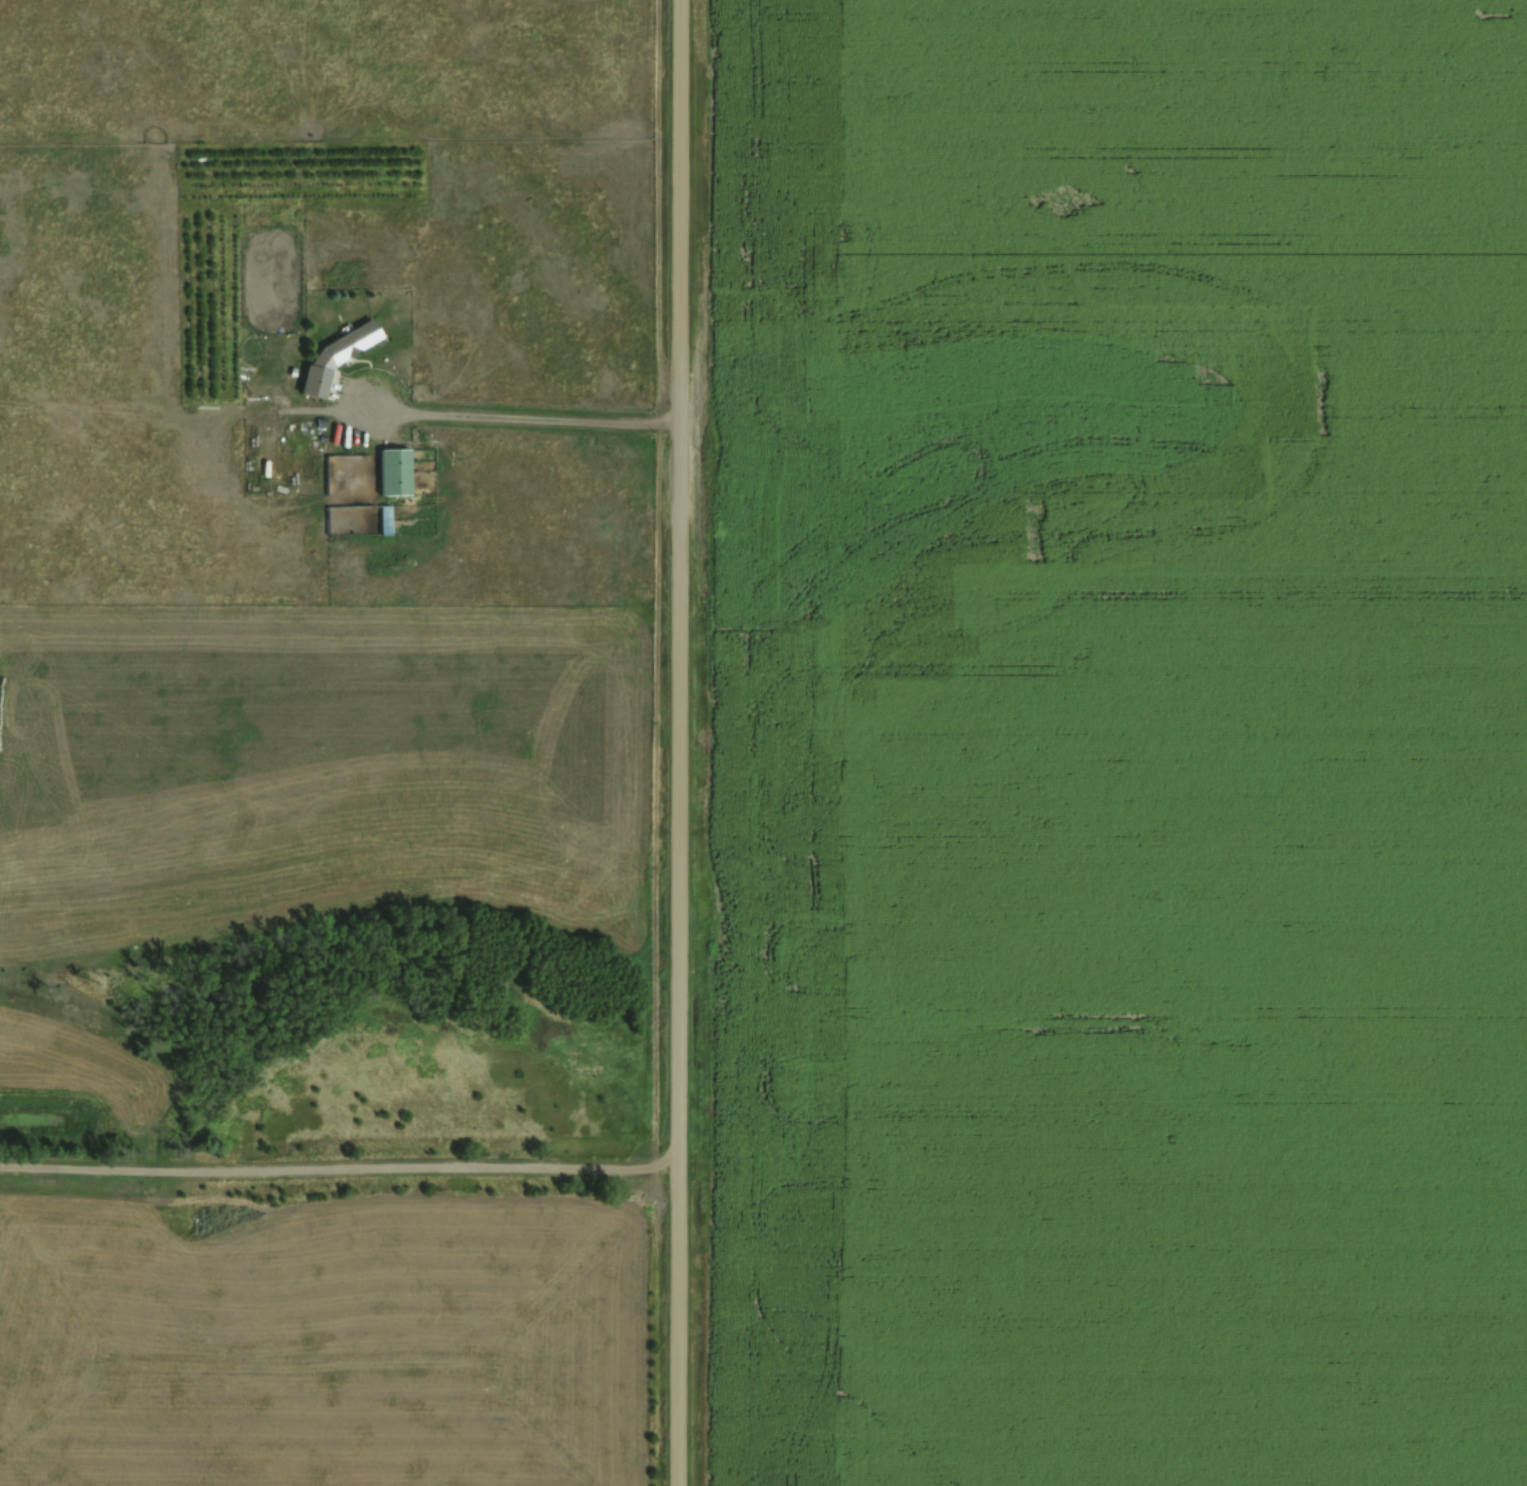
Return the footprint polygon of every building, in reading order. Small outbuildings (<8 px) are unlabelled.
[(323,293),(309,293),(309,305),(323,305),(323,293)] [(334,365),(385,338),(375,318),(318,348),(316,362),(307,367),(302,393),(327,398),(334,365)] [(381,449),(381,495),(413,495),(413,449),(381,449)] [(393,535),(393,506),(381,506),(381,535),(393,535)]
